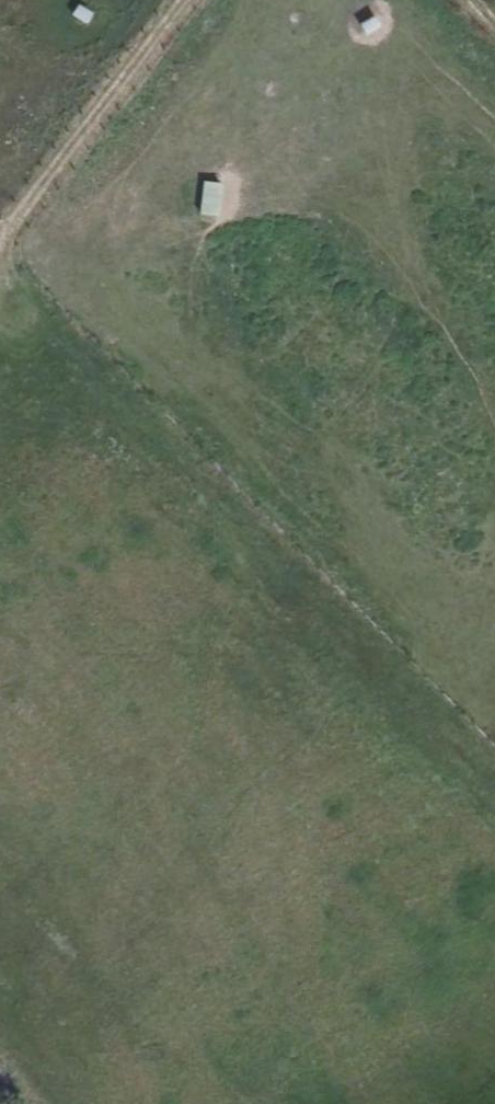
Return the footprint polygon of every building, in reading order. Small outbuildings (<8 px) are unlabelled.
[(325,110),(308,110),(308,121),(325,121),(325,110)]
